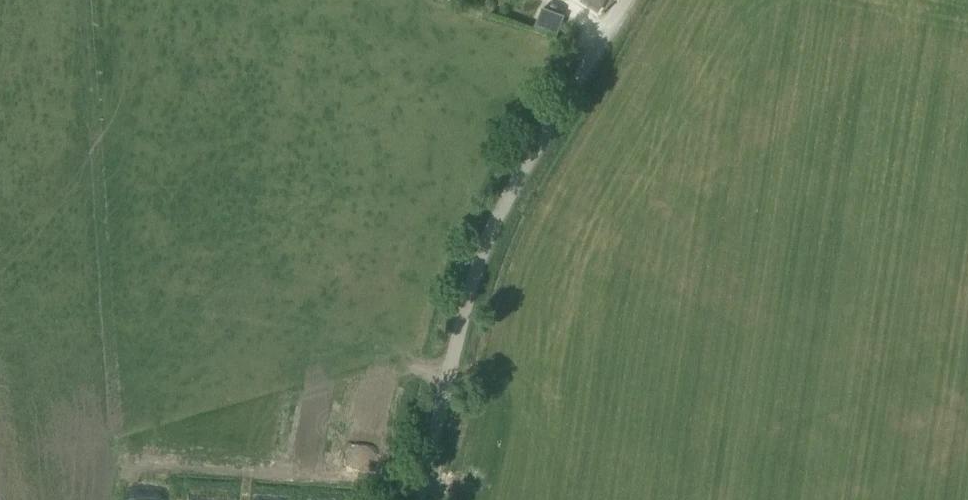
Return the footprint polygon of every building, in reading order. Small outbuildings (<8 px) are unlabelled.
[(596,12),(603,0),(575,0),(596,12)] [(348,472),(372,474),(377,405),(353,403),(348,472)]
